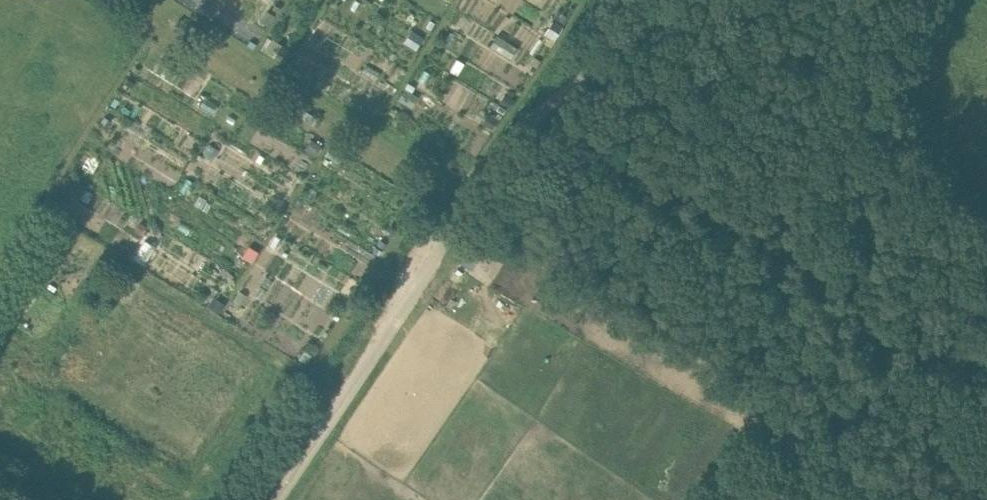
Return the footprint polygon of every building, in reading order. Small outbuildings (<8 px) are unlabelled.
[(497,82),(493,94),(511,102),(526,66),(493,53),(484,77),(497,82)] [(479,228),(459,261),(471,268),(491,235),(479,228)]
